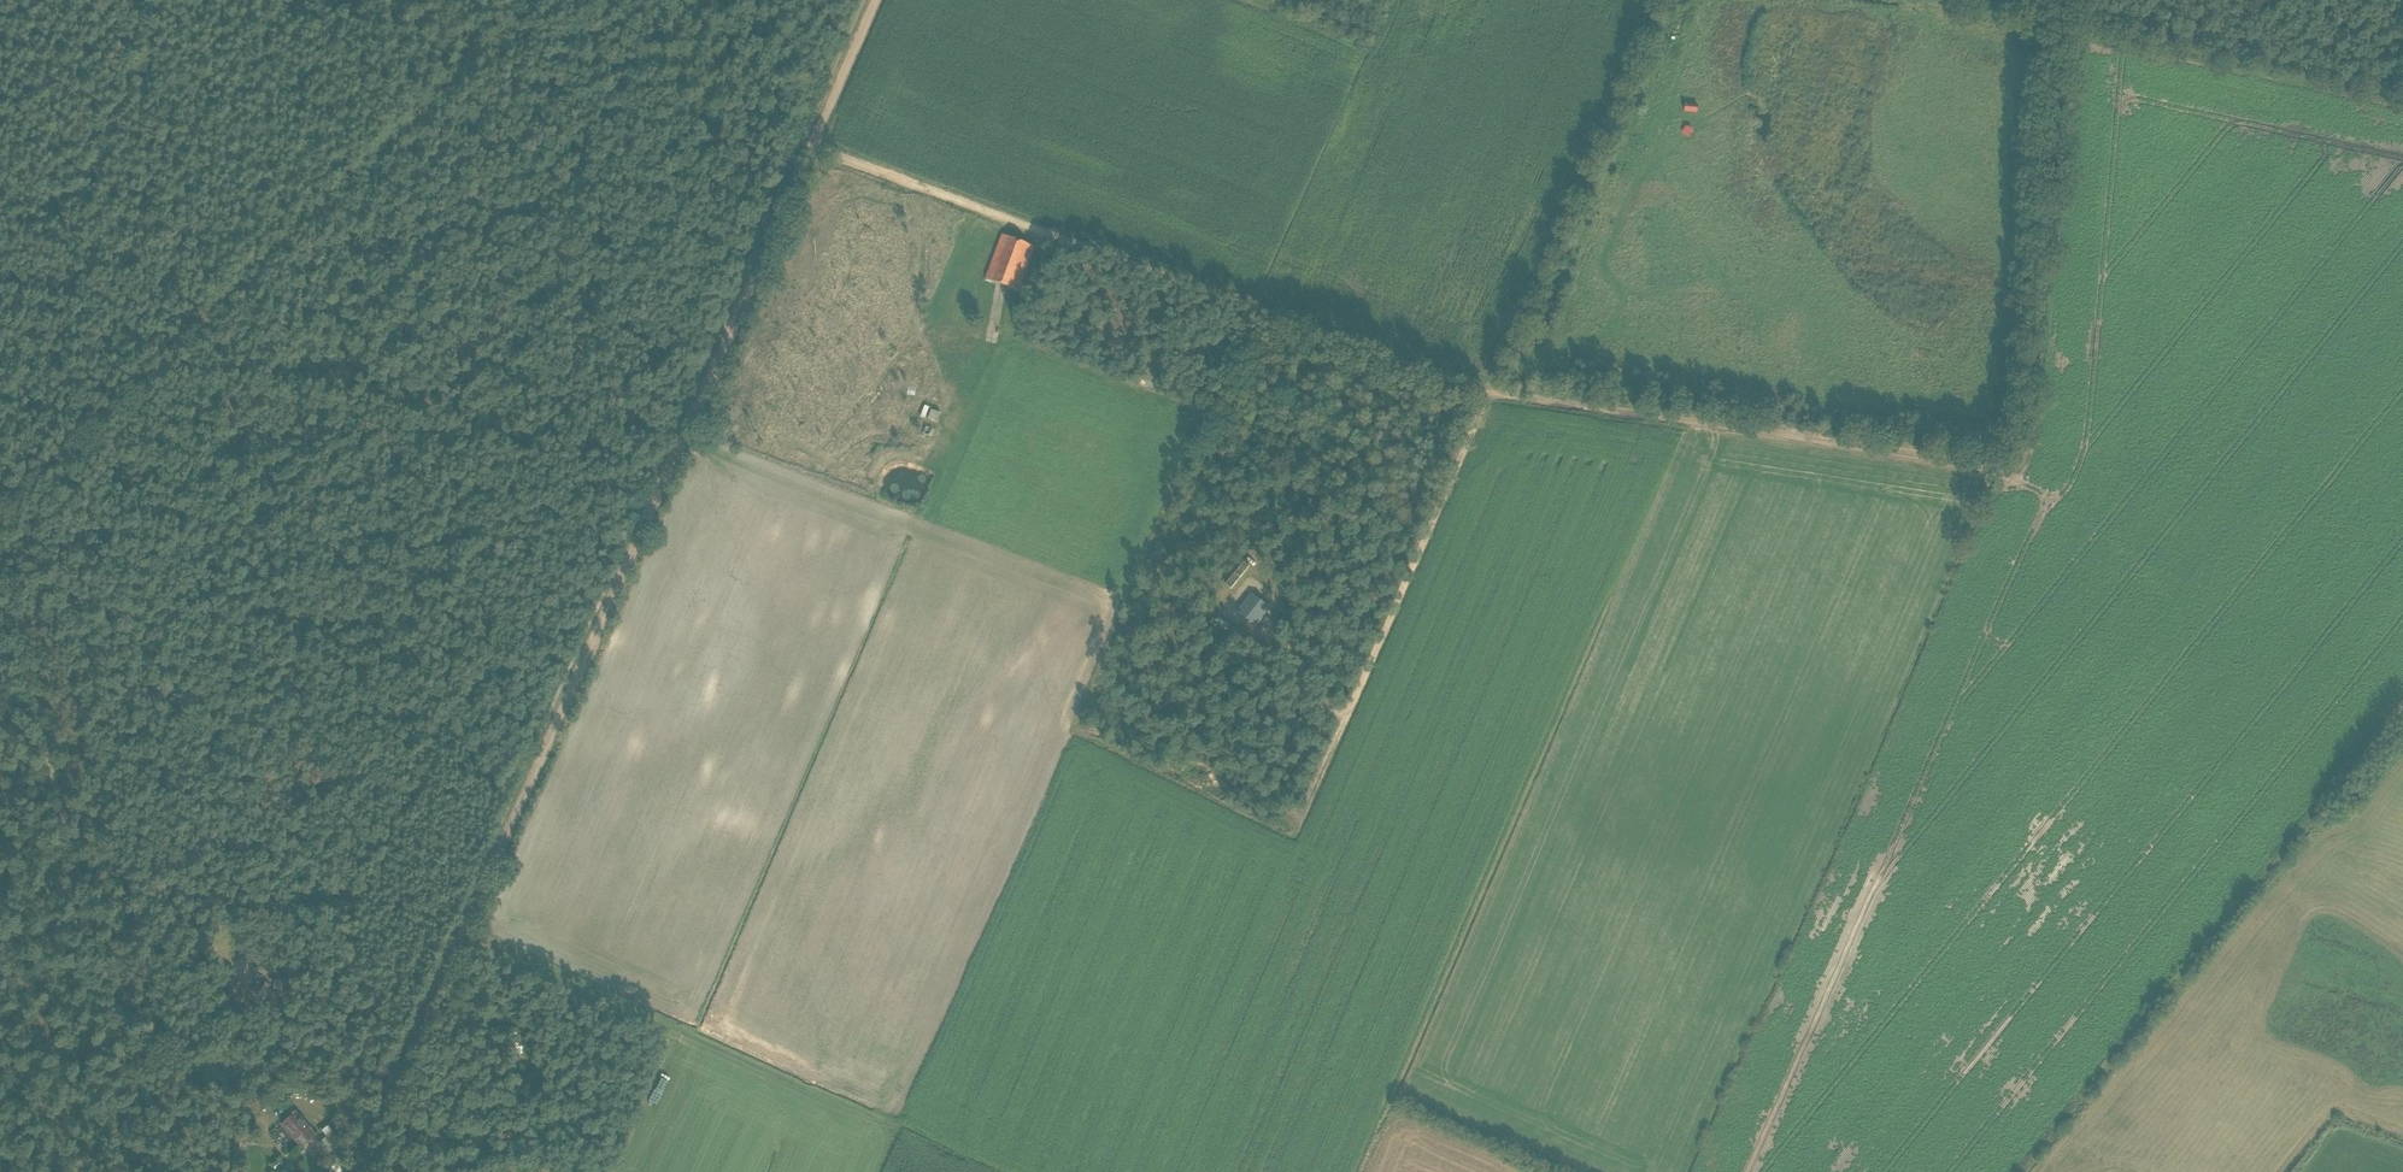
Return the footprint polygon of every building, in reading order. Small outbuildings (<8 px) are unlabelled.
[(986,278),(1017,291),(1034,246),(1002,234),(986,278)] [(929,409),(926,419),(934,422),(937,412),(929,409)] [(1238,614),(1255,623),(1265,606),(1248,596),(1238,614)] [(508,1058),(508,1053),(515,1053),(515,1046),(519,1047),(520,1027),(502,1027),(502,1042),(494,1042),(494,1058),(508,1058)] [(542,1062),(549,1058),(542,1048),(535,1051),(542,1062)] [(344,1078),(352,1079),(353,1066),(333,1064),(332,1073),(345,1074),(344,1078)] [(510,1109),(516,1117),(522,1113),(516,1104),(510,1109)] [(315,1134),(295,1111),(279,1125),(300,1148),(315,1134)] [(498,1168),(504,1170),(507,1163),(501,1161),(498,1168)]
